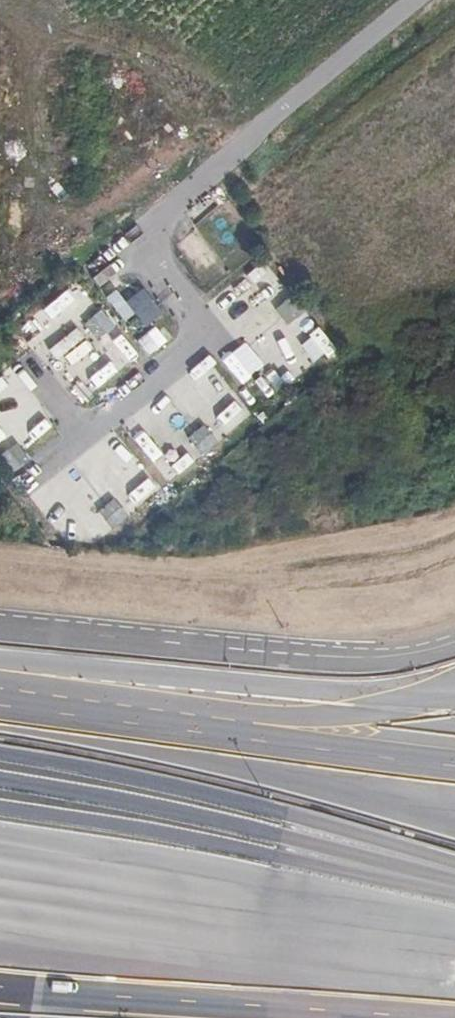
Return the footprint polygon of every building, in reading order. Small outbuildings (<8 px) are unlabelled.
[(270,292),(280,284),(261,260),(251,268),(270,292)] [(239,276),(214,295),(223,307),(248,289),(239,276)] [(51,317),(80,299),(72,286),(43,304),(51,317)] [(146,289),(128,302),(146,328),(165,315),(146,289)] [(297,297),(279,309),(291,326),(309,314),(297,297)] [(264,375),(278,391),(300,372),(272,341),(284,330),(265,309),(239,333),(271,369),(264,375)] [(102,311),(84,324),(96,341),(114,328),(102,311)] [(80,323),(49,345),(84,395),(115,373),(80,323)] [(130,364),(139,356),(116,331),(108,339),(130,364)] [(206,428),(188,440),(200,457),(218,445),(206,428)] [(168,482),(180,473),(151,435),(139,444),(168,482)] [(0,458),(11,475),(29,463),(18,446),(0,458)] [(119,502),(101,514),(112,531),(130,519),(119,502)]
